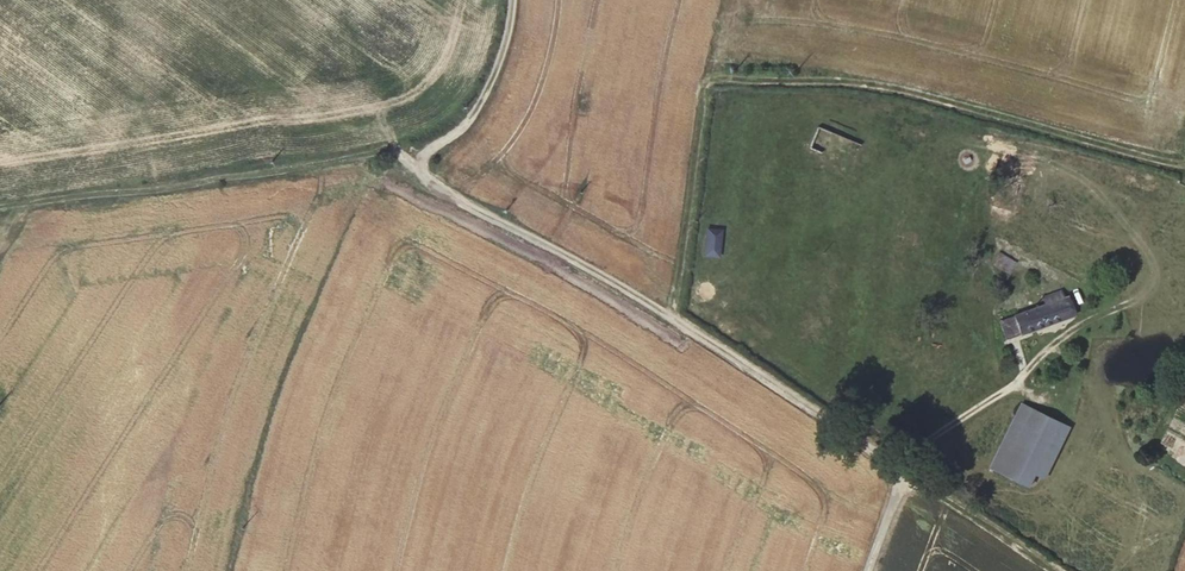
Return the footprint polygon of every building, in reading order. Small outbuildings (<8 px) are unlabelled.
[(810,123),(802,145),(847,161),(855,139),(810,123)] [(721,235),(706,234),(703,254),(719,255),(721,235)] [(998,252),(992,264),(1011,274),(1018,262),(998,252)] [(848,271),(841,268),(831,288),(839,291),(848,271)] [(1041,310),(1017,318),(1021,334),(1070,319),(1061,292),(1056,292),(1052,282),(1047,284),(1048,288),(1046,289),(1048,295),(1038,298),(1041,310)] [(1037,475),(1048,480),(1072,426),(1020,403),(990,470),(1031,488),(1037,475)]
